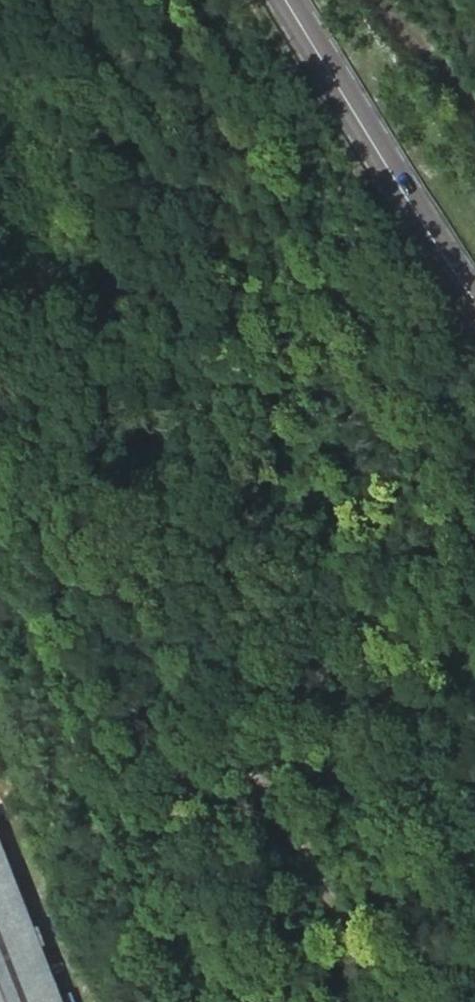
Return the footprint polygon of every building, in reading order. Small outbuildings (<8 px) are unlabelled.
[(37,949),(25,917),(0,852),(0,974),(6,972),(41,959),(37,949)] [(41,959),(6,972),(0,974),(0,1001),(58,1001),(51,983),(41,959)]
